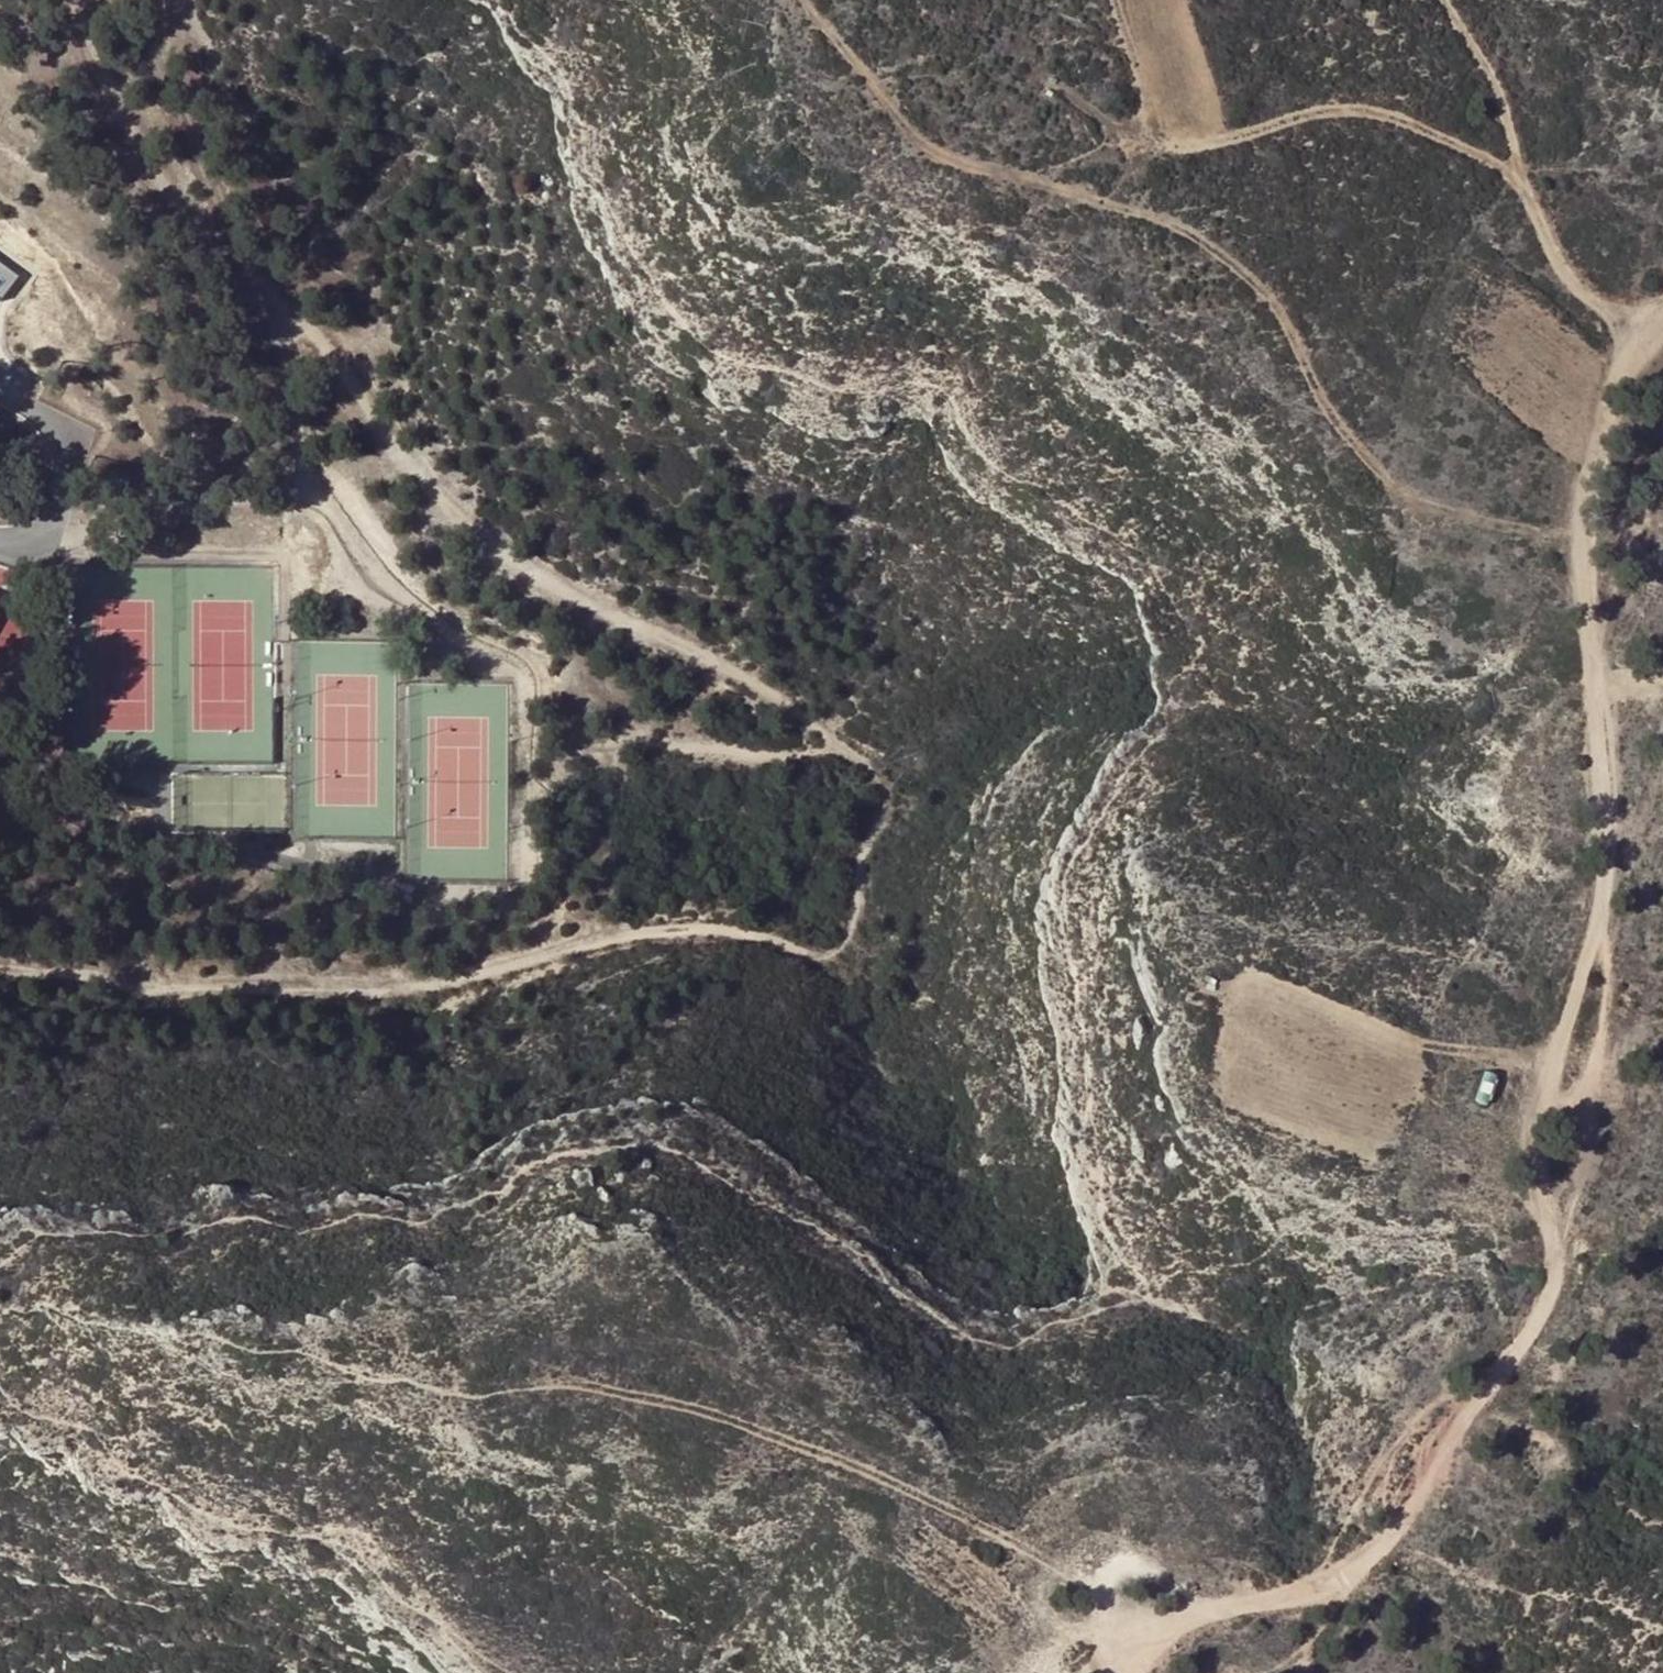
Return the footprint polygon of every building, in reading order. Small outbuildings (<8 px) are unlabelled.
[(3,261),(0,265),(0,299),(3,301),(21,274),(3,261)]
